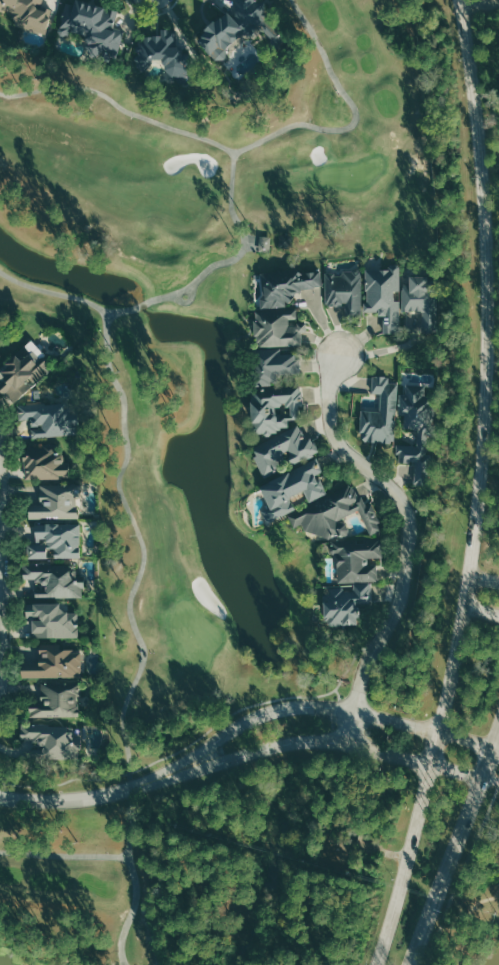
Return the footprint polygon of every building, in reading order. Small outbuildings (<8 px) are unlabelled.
[(7,12),(15,27),(44,31),(52,8),(40,4),(42,0),(0,0),(0,10),(7,12)] [(56,34),(61,36),(68,33),(71,28),(89,35),(86,45),(89,52),(118,59),(123,33),(113,31),(116,11),(85,0),(75,0),(73,6),(62,4),(56,34)] [(232,18),(233,0),(256,0),(256,3),(264,2),(292,36),(279,47),(260,27),(231,53),(230,59),(225,63),(218,64),(197,38),(223,10),(232,18)] [(171,32),(173,43),(193,66),(180,80),(164,68),(162,57),(152,61),(145,71),(137,71),(136,54),(141,47),(142,37),(163,35),(163,31),(171,32)] [(278,233),(291,234),(291,248),(277,247),(278,233)] [(257,250),(258,234),(269,235),(268,251),(257,250)] [(365,267),(365,312),(382,312),(382,332),(399,332),(399,299),(392,299),(393,289),(400,289),(400,267),(365,267)] [(346,304),(347,309),(361,309),(361,270),(341,270),(341,275),(326,275),(327,304),(346,304)] [(261,273),(261,310),(255,310),(256,345),(302,345),(301,331),(306,331),(306,320),(296,321),(296,307),(286,307),(286,291),(320,290),(320,273),(261,273)] [(429,274),(407,275),(408,285),(401,286),(401,310),(430,309),(429,274)] [(50,370),(29,343),(0,365),(0,378),(4,384),(0,387),(0,389),(10,402),(50,370)] [(253,358),(254,389),(249,392),(251,419),(263,441),(256,445),(257,477),(290,460),(294,467),(263,484),(265,524),(295,508),(289,496),(303,489),(309,502),(327,492),(321,480),(323,471),(315,455),(318,454),(301,424),(293,419),(302,418),(300,385),(302,368),(292,350),(264,351),(264,352),(253,358)] [(361,410),(359,440),(393,442),(397,382),(388,382),(389,375),(372,375),(371,393),(380,393),(379,411),(361,410)] [(403,428),(425,429),(427,385),(405,383),(405,394),(400,394),(399,415),(404,415),(403,428)] [(32,437),(67,434),(65,400),(17,404),(19,420),(30,419),(32,437)] [(397,462),(426,463),(427,445),(398,444),(397,462)] [(71,477),(70,462),(64,462),(63,448),(23,450),(25,479),(71,477)] [(27,518),(76,518),(76,483),(39,482),(39,504),(27,504),(27,518)] [(359,509),(370,535),(383,529),(372,503),(364,507),(355,487),(327,500),(329,504),(291,521),(294,527),(302,523),(307,535),(321,529),(326,541),(349,531),(343,517),(359,509)] [(79,558),(80,523),(34,522),(34,543),(29,543),(28,557),(79,558)] [(324,586),(323,624),(356,624),(357,604),(370,604),(370,581),(376,581),(377,565),(369,564),(369,557),(381,557),(382,546),(337,545),(336,582),(353,582),(353,587),(324,586)] [(83,597),(83,581),(76,581),(76,565),(22,565),(22,584),(35,584),(35,597),(83,597)] [(78,636),(78,612),(59,612),(59,603),(31,603),(31,610),(29,610),(29,636),(78,636)] [(20,678),(81,676),(80,649),(61,649),(61,644),(38,645),(38,662),(20,663),(20,678)] [(28,717),(78,716),(78,696),(82,696),(81,682),(40,683),(40,703),(28,703),(28,717)] [(73,726),(20,725),(20,739),(25,739),(25,748),(42,749),(42,758),(68,758),(68,741),(73,741),(73,726)]
